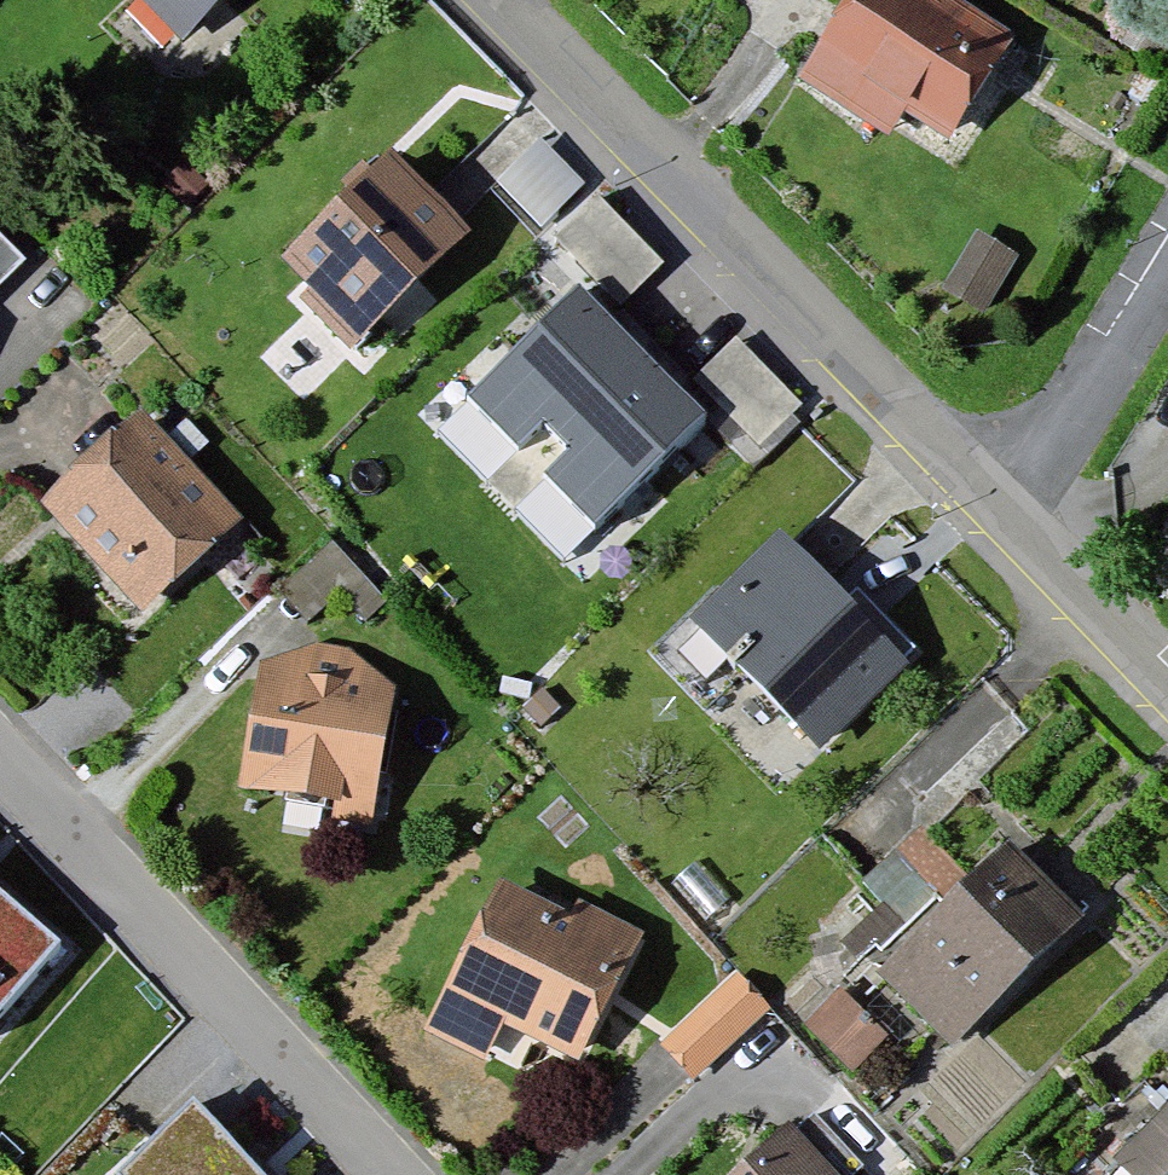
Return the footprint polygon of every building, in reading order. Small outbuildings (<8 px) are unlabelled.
[(189,50),(238,0),(137,0),(189,50)] [(943,0),(861,0),(800,96),(897,157),(913,131),(961,162),(1029,54),(943,0)] [(478,261),(397,179),(278,297),(360,379),(478,261)] [(1024,265),(979,240),(944,304),(990,328),(1024,265)] [(24,277),(0,252),(0,301),(24,277)] [(703,432),(571,313),(477,416),(610,535),(703,432)] [(735,333),(697,373),(762,433),(799,393),(735,333)] [(248,535),(146,432),(44,531),(145,635),(248,535)] [(791,545),(701,632),(829,763),(919,675),(791,545)] [(321,655),(257,693),(241,823),(383,840),(399,708),(347,658),(321,655)] [(988,833),(858,966),(931,1037),(1061,905),(988,833)] [(553,901),(473,863),(399,1019),(473,1054),(488,1023),(562,1058),(628,921),(559,889),(553,901)] [(0,899),(0,1050),(74,963),(0,899)] [(726,956),(647,1038),(636,1042),(687,1091),(773,1001),(726,956)] [(878,1031),(825,983),(790,1022),(843,1070),(878,1031)] [(1099,1147),(1130,1174),(1148,1155),(1167,1174),(1167,1073),(1099,1147)] [(770,1096),(695,1174),(853,1174),(770,1096)] [(216,1114),(145,1174),(268,1174),(216,1114)]
